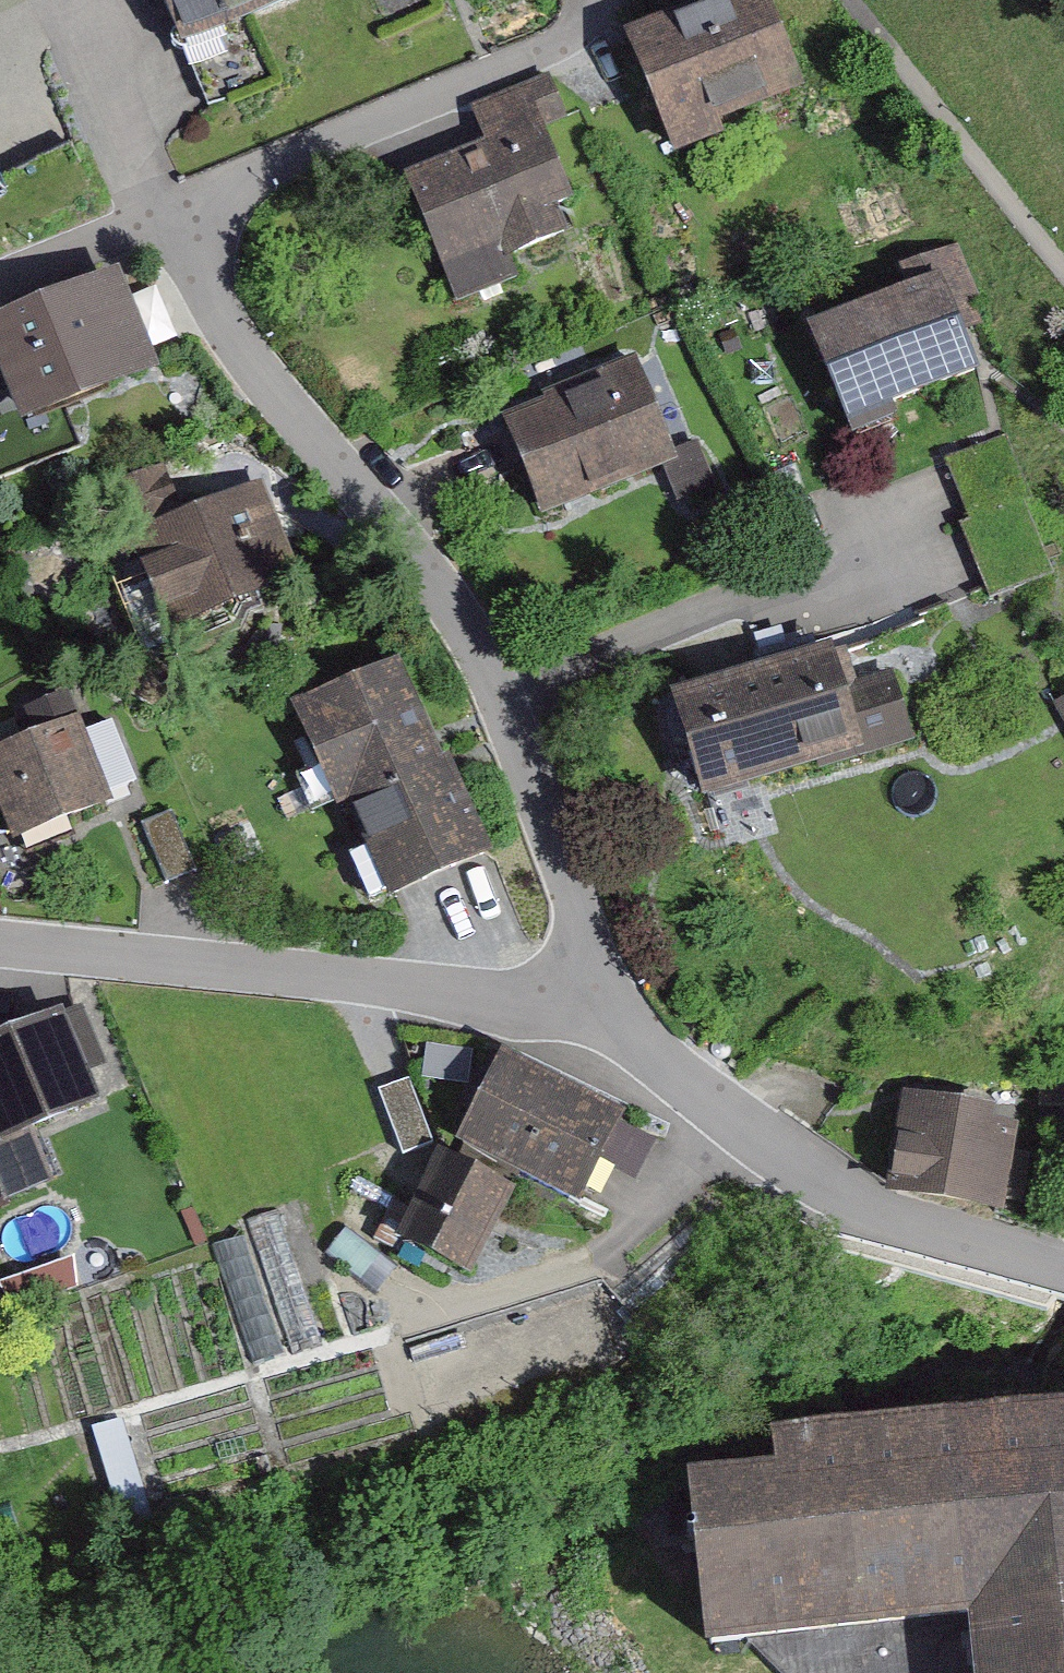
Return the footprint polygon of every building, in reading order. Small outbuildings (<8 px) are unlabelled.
[(215,105),(282,78),(263,32),(341,0),(172,0),(215,105)] [(790,0),(733,0),(633,41),(680,155),(829,94),(790,0)] [(608,191),(556,78),(489,108),(508,149),(426,186),(475,296),(583,247),(566,209),(608,191)] [(1013,384),(954,247),(899,271),(911,299),(805,344),(852,454),(1013,384)] [(4,323),(30,386),(0,398),(0,485),(91,448),(81,423),(186,380),(140,268),(4,323)] [(656,367),(514,424),(552,519),(671,471),(685,506),(727,489),(707,440),(688,448),(656,367)] [(178,461),(122,485),(187,638),(312,585),(270,486),(201,515),(178,461)] [(856,648),(685,698),(717,806),(922,746),(900,673),(874,680),(856,648)] [(506,855),(414,663),(304,715),(396,907),(506,855)] [(1054,707),(1063,724),(1063,701),(1054,707)] [(0,752),(0,766),(36,849),(138,806),(97,711),(0,752)] [(182,814),(147,827),(172,895),(208,882),(182,814)] [(96,1010),(0,1047),(0,1214),(1,1215),(66,1190),(49,1147),(137,1112),(96,1010)] [(670,1114),(524,1047),(481,1142),(627,1208),(670,1114)] [(424,1072),(385,1089),(416,1162),(456,1145),(424,1072)] [(1057,1104),(928,1087),(914,1196),(1043,1212),(1057,1104)] [(551,1191),(458,1155),(424,1244),(516,1280),(551,1191)] [(294,1204),(225,1218),(233,1258),(244,1256),(259,1329),(317,1318),(294,1204)] [(770,1473),(772,1517),(686,1526),(705,1672),(1063,1672),(1063,1438),(770,1473)]
